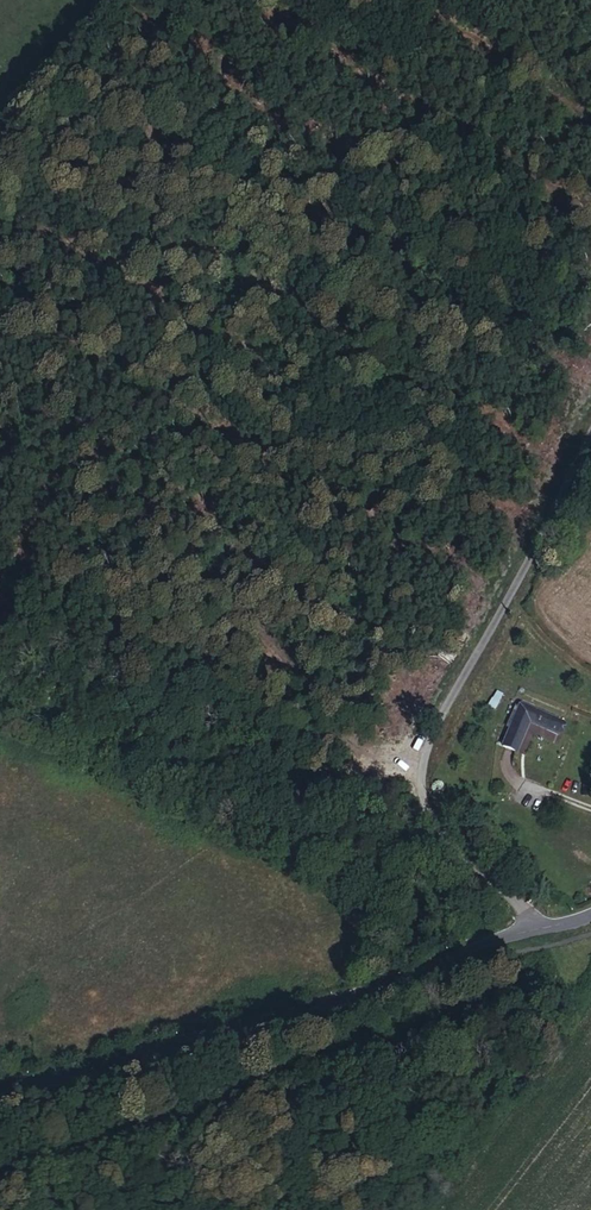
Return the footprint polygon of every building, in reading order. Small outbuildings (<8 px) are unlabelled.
[(518,706),(500,747),(517,757),(532,724),(559,736),(567,721),(526,702),(523,709),(518,706)]
